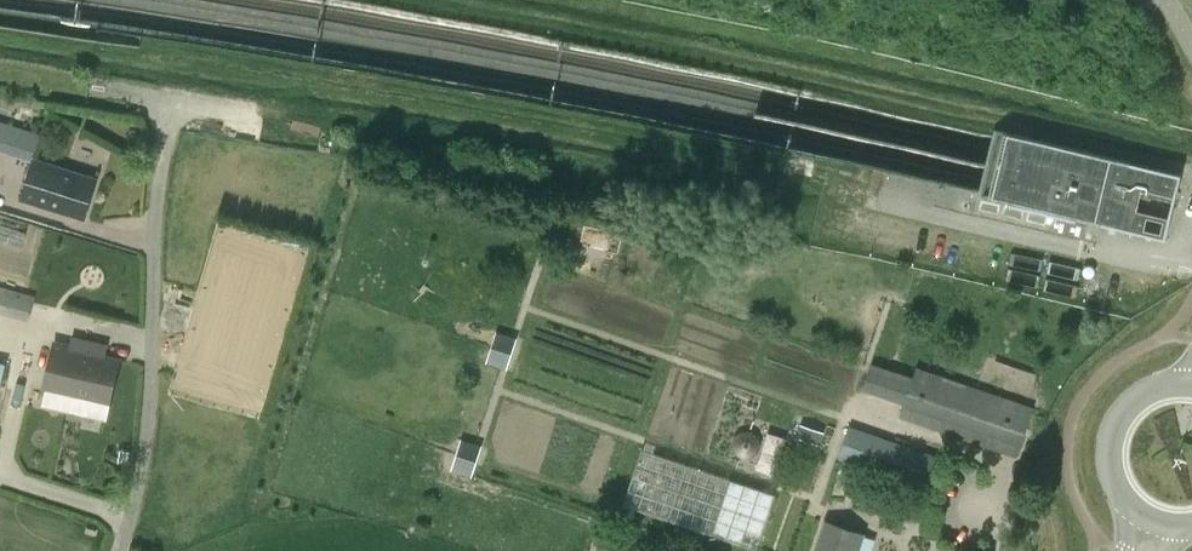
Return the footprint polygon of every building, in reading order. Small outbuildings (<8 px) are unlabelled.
[(0,120),(0,141),(35,152),(41,134),(0,120)] [(1183,171),(996,127),(991,145),(984,177),(980,192),(1167,237),(1183,171)] [(85,218),(98,177),(34,157),(21,197),(85,218)] [(28,320),(35,295),(0,285),(0,311),(28,320)] [(495,328),(485,359),(506,366),(515,334),(495,328)] [(42,405),(106,420),(120,359),(88,352),(89,349),(56,342),(42,405)] [(901,414),(1019,456),(1035,409),(918,368),(901,414)] [(12,392),(16,376),(6,373),(2,389),(12,392)] [(941,458),(850,427),(840,456),(931,487),(941,458)] [(776,472),(789,436),(767,428),(765,436),(743,428),(735,449),(757,457),(754,465),(776,472)] [(467,475),(477,444),(462,439),(451,470),(467,475)] [(775,493),(642,448),(623,503),(756,548),(775,493)] [(827,518),(816,550),(859,550),(866,532),(827,518)]
